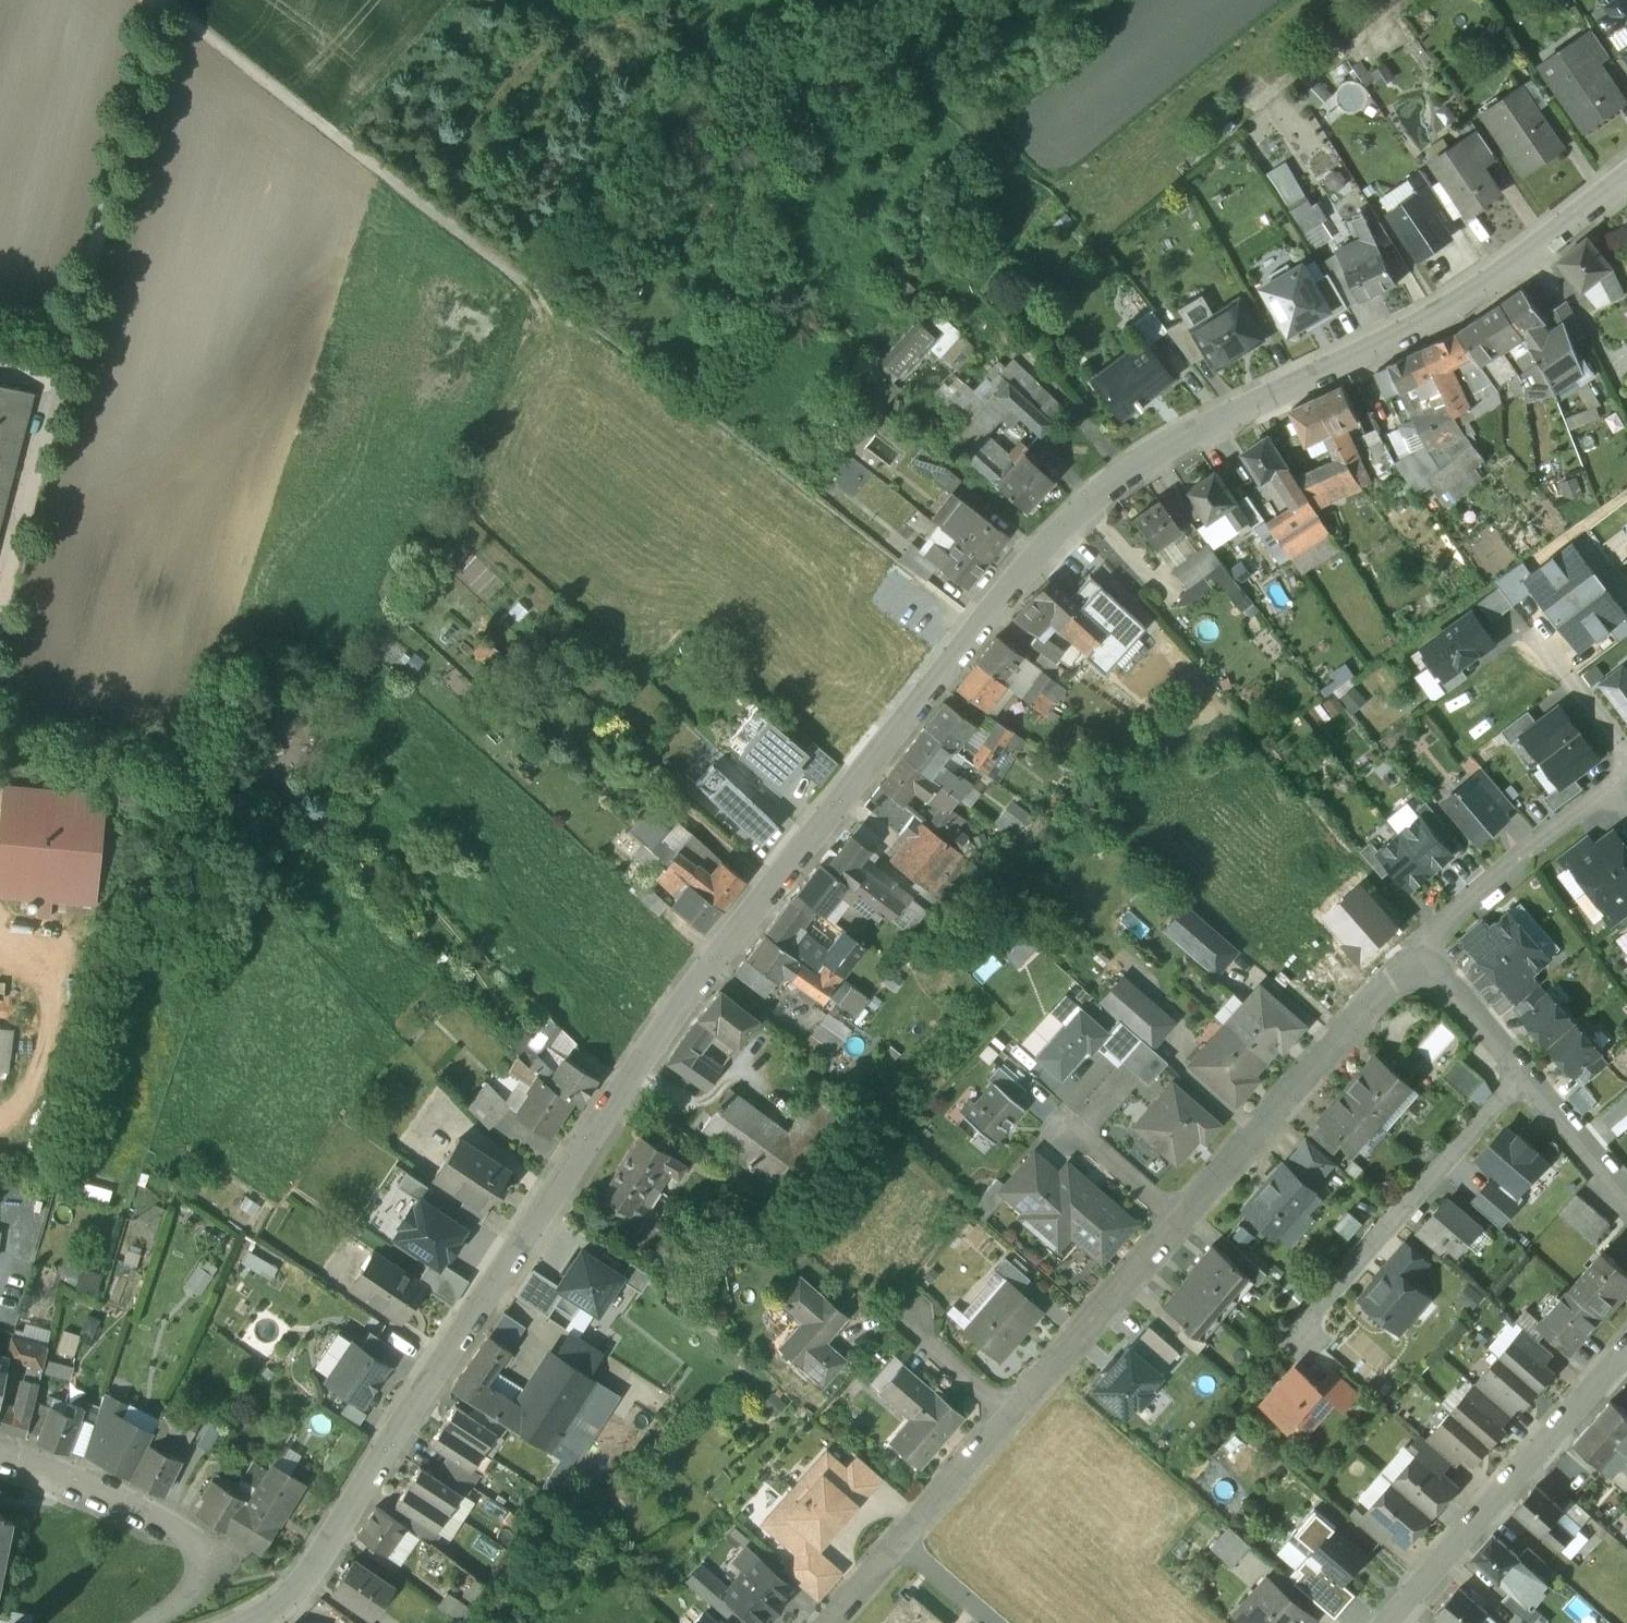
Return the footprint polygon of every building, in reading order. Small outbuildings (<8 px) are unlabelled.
[(1598,15),(1612,36),(1626,25),(1626,0),(1619,0),(1598,15)] [(1611,57),(1594,32),(1583,39),(1600,64),(1611,57)] [(1600,64),(1583,39),(1542,67),(1585,131),(1626,103),(1600,64)] [(1549,104),(1533,80),(1522,87),(1539,111),(1549,104)] [(1321,81),(1306,94),(1318,108),(1333,95),(1321,81)] [(1522,87),(1499,103),(1508,116),(1492,127),(1525,177),(1565,150),(1539,111),(1522,87)] [(1479,132),(1432,163),(1453,193),(1466,214),(1498,193),(1482,161),(1493,153),(1479,132)] [(1422,171),(1409,180),(1419,194),(1421,193),(1433,211),(1443,204),(1441,201),(1441,200),(1422,171)] [(1409,180),(1380,199),(1389,214),(1419,194),(1409,180)] [(1419,194),(1389,214),(1419,259),(1450,238),(1433,211),(1421,193),(1419,194)] [(1466,214),(1453,193),(1441,200),(1441,201),(1443,204),(1455,221),(1466,214)] [(1304,194),(1287,205),(1305,236),(1320,227),(1317,222),(1325,217),(1317,204),(1312,207),(1304,194)] [(1372,211),(1357,219),(1366,239),(1368,243),(1376,240),(1381,254),(1393,246),(1372,211)] [(1358,220),(1349,224),(1356,239),(1359,242),(1366,239),(1358,220)] [(1617,232),(1626,245),(1626,224),(1617,232)] [(1611,268),(1588,238),(1559,261),(1582,291),(1583,291),(1611,269),(1611,268)] [(1368,243),(1339,257),(1346,270),(1381,254),(1376,240),(1368,243)] [(1346,270),(1345,271),(1359,302),(1396,285),(1381,254),(1346,270)] [(1339,257),(1339,256),(1322,264),(1328,275),(1348,308),(1359,302),(1345,271),(1346,270),(1339,257)] [(1270,276),(1274,282),(1292,272),(1289,265),(1270,276)] [(1313,284),(1303,266),(1292,272),(1274,282),(1264,288),(1290,334),(1315,319),(1329,311),(1313,284)] [(1611,269),(1583,291),(1597,309),(1624,296),(1611,269)] [(1328,275),(1313,284),(1333,317),(1348,308),(1328,275)] [(1524,290),(1501,305),(1523,339),(1530,349),(1530,350),(1543,341),(1536,330),(1546,323),(1524,290)] [(1200,299),(1179,312),(1185,320),(1187,319),(1197,336),(1215,326),(1211,319),(1212,318),(1200,299)] [(1212,318),(1211,319),(1215,326),(1197,336),(1196,337),(1206,355),(1215,369),(1264,341),(1241,302),(1212,318)] [(1566,303),(1548,316),(1558,330),(1559,330),(1565,327),(1572,346),(1584,337),(1566,303)] [(1523,339),(1501,305),(1480,319),(1503,352),(1523,339)] [(1333,317),(1329,311),(1315,319),(1319,325),(1333,317)] [(1167,331),(1153,313),(1135,327),(1151,348),(1169,334),(1167,331)] [(1185,320),(1167,331),(1169,334),(1192,364),(1206,355),(1196,337),(1197,336),(1187,319),(1185,320)] [(1503,352),(1480,319),(1458,334),(1474,357),(1480,365),(1491,358),(1502,373),(1512,366),(1503,352)] [(896,379),(934,337),(917,322),(880,364),(896,379)] [(977,349),(950,324),(930,347),(957,371),(977,349)] [(1565,327),(1559,330),(1558,330),(1543,341),(1530,350),(1531,351),(1540,364),(1544,370),(1552,388),(1557,386),(1563,387),(1565,380),(1569,378),(1577,379),(1578,371),(1581,370),(1572,346),(1565,327)] [(1466,398),(1451,368),(1474,357),(1458,334),(1422,350),(1446,402),(1449,407),(1466,398)] [(1144,347),(1095,383),(1121,418),(1136,407),(1139,410),(1142,407),(1140,404),(1170,382),(1144,347)] [(1446,402),(1422,350),(1388,366),(1389,367),(1400,391),(1416,383),(1424,401),(1428,399),(1432,408),(1433,409),(1446,402)] [(1531,351),(1511,365),(1512,366),(1518,375),(1520,377),(1540,364),(1531,351)] [(1050,423),(1065,409),(1013,361),(980,396),(955,373),(937,392),(970,424),(984,408),(1007,383),(1050,423)] [(1512,366),(1502,373),(1507,382),(1518,375),(1512,366)] [(1400,391),(1389,367),(1376,372),(1387,397),(1399,391),(1400,391)] [(1486,376),(1472,384),(1477,392),(1491,383),(1486,376)] [(1050,423),(1007,383),(984,408),(997,420),(1008,409),(1038,436),(1050,423)] [(1400,391),(1399,391),(1411,418),(1427,410),(1432,408),(1428,399),(1424,401),(1416,383),(1400,391)] [(1477,392),(1466,398),(1449,407),(1453,417),(1483,404),(1498,394),(1491,383),(1477,392)] [(33,393),(0,384),(0,523),(33,393)] [(1360,421),(1344,387),(1318,399),(1333,434),(1343,429),(1360,421)] [(1318,399),(1291,412),(1306,447),(1326,438),(1336,461),(1343,458),(1333,434),(1318,399)] [(1446,402),(1433,409),(1432,408),(1427,410),(1443,446),(1464,437),(1453,417),(1449,407),(1446,402)] [(1008,461),(982,437),(997,420),(984,408),(970,424),(952,443),(991,479),(1008,461)] [(1427,410),(1411,418),(1413,421),(1414,421),(1426,447),(1432,460),(1446,453),(1443,446),(1427,410)] [(1426,447),(1414,421),(1413,421),(1400,427),(1413,454),(1426,447)] [(1347,434),(1346,435),(1343,429),(1333,434),(1343,458),(1346,464),(1358,459),(1347,434)] [(1377,430),(1366,436),(1378,458),(1388,453),(1377,430)] [(1293,477),(1268,437),(1244,455),(1262,483),(1272,477),(1276,482),(1280,480),(1282,484),(1293,477)] [(1413,454),(1395,465),(1396,465),(1417,494),(1428,484),(1439,498),(1471,472),(1485,461),(1465,437),(1464,437),(1443,446),(1446,453),(1432,460),(1426,447),(1413,454)] [(1026,449),(994,483),(1024,511),(1052,481),(1037,466),(1040,462),(1026,449)] [(1336,461),(1296,480),(1302,491),(1318,481),(1333,503),(1361,490),(1352,479),(1346,464),(1343,458),(1336,461)] [(1358,459),(1346,464),(1352,479),(1361,490),(1370,486),(1358,459)] [(962,480),(939,461),(927,475),(950,494),(962,480)] [(1471,472),(1439,498),(1445,506),(1466,489),(1467,491),(1479,482),(1471,472)] [(1251,527),(1235,503),(1236,502),(1216,473),(1187,492),(1195,503),(1189,507),(1196,517),(1202,513),(1207,522),(1225,510),(1241,534),(1247,530),(1251,527)] [(1296,480),(1293,477),(1282,484),(1296,506),(1297,508),(1308,501),(1296,480)] [(1318,481),(1302,491),(1308,501),(1315,511),(1333,503),(1318,481)] [(1159,501),(1134,520),(1155,549),(1170,538),(1175,544),(1184,537),(1180,531),(1181,530),(1159,501)] [(1296,506),(1268,525),(1291,559),(1329,534),(1315,511),(1308,501),(1297,508),(1296,506)] [(1007,535),(966,503),(944,531),(956,540),(959,537),(988,559),(1007,535)] [(1241,534),(1214,552),(1219,559),(1228,572),(1241,563),(1235,555),(1249,545),(1244,537),(1241,534)] [(988,559),(959,537),(956,540),(947,552),(934,543),(925,555),(937,564),(937,565),(966,588),(988,559)] [(1555,613),(1600,579),(1573,543),(1534,573),(1524,580),(1531,589),(1546,608),(1549,605),(1555,613)] [(1208,546),(1173,572),(1184,586),(1219,559),(1214,552),(1208,546)] [(1496,581),(1500,586),(1513,603),(1531,589),(1524,580),(1534,573),(1524,560),(1496,581)] [(1251,577),(1241,563),(1228,572),(1247,597),(1256,590),(1248,579),(1251,577)] [(1084,655),(1104,672),(1145,627),(1090,577),(1070,598),(1087,614),(1094,620),(1106,631),(1084,655)] [(1070,598),(1048,578),(1012,618),(1035,634),(1036,635),(1037,633),(1047,623),(1050,626),(1059,617),(1074,629),(1087,614),(1070,598)] [(1600,579),(1555,613),(1561,621),(1558,623),(1580,652),(1610,629),(1626,616),(1626,614),(1600,579)] [(1500,586),(1479,602),(1493,621),(1514,605),(1513,603),(1500,586)] [(1473,612),(1424,647),(1445,677),(1461,666),(1495,641),(1473,612)] [(1087,614),(1074,629),(1080,635),(1094,620),(1087,614)] [(1610,629),(1619,641),(1626,635),(1626,616),(1610,629)] [(1065,653),(1059,660),(1072,669),(1084,655),(1106,631),(1094,620),(1080,635),(1065,653)] [(1065,653),(1037,633),(1036,635),(1035,634),(1028,644),(1057,664),(1059,660),(1065,653)] [(1020,654),(997,635),(976,661),(1005,684),(1015,671),(1010,667),(1020,654)] [(1005,684),(976,661),(955,687),(984,710),(1005,684)] [(1461,666),(1445,677),(1438,682),(1445,692),(1468,676),(1461,666)] [(1623,668),(1603,683),(1626,715),(1626,674),(1623,668)] [(1067,691),(1042,671),(1021,697),(1046,717),(1067,691)] [(974,724),(944,702),(924,727),(951,747),(954,750),(961,742),(974,724)] [(1538,722),(1522,734),(1523,735),(1542,760),(1580,731),(1560,705),(1538,722)] [(1528,710),(1502,730),(1512,743),(1523,735),(1522,734),(1538,722),(1528,710)] [(785,736),(767,720),(739,753),(777,786),(796,764),(805,753),(804,752),(788,738),(789,737),(786,734),(785,736)] [(998,724),(976,754),(970,762),(981,770),(984,772),(1014,733),(998,724)] [(951,747),(924,727),(902,756),(949,790),(955,782),(936,767),(951,747)] [(1580,731),(1542,760),(1561,785),(1562,786),(1574,777),(1600,758),(1580,731)] [(837,763),(813,742),(804,752),(805,753),(796,764),(800,766),(799,768),(820,785),(837,763)] [(976,754),(961,742),(954,750),(970,762),(976,754)] [(949,790),(902,756),(879,785),(897,802),(913,789),(941,810),(948,815),(960,799),(949,790)] [(981,770),(970,762),(955,782),(966,790),(973,782),(981,770)] [(695,784),(760,844),(777,826),(712,766),(695,784)] [(1484,768),(1474,777),(1504,813),(1514,805),(1484,768)] [(981,770),(973,782),(982,793),(993,779),(984,772),(981,770)] [(781,824),(789,816),(747,776),(739,785),(781,824)] [(1504,813),(1474,777),(1458,790),(1463,796),(1449,808),(1478,843),(1508,818),(1504,813)] [(1562,786),(1561,785),(1544,797),(1554,810),(1583,788),(1574,777),(1562,786)] [(966,790),(955,782),(949,790),(960,799),(966,790)] [(897,802),(879,785),(863,806),(910,842),(923,824),(915,818),(897,802)] [(108,795),(4,787),(0,838),(0,899),(99,907),(108,795)] [(997,821),(1021,838),(1036,816),(1013,799),(997,821)] [(1446,825),(1426,801),(1415,811),(1420,817),(1421,816),(1436,833),(1446,825)] [(941,810),(928,827),(938,835),(951,818),(948,815),(941,810)] [(1436,833),(1421,816),(1420,817),(1400,835),(1432,873),(1454,854),(1436,833)] [(658,838),(640,821),(631,831),(649,848),(658,838)] [(705,848),(675,824),(654,853),(657,855),(666,863),(675,852),(682,858),(688,851),(697,858),(705,848)] [(928,827),(923,824),(910,842),(893,863),(929,892),(960,853),(938,835),(928,827)] [(1571,864),(1572,866),(1590,888),(1626,860),(1626,848),(1614,831),(1595,845),(1596,846),(1571,864)] [(1587,834),(1557,857),(1567,870),(1572,866),(1571,864),(1596,846),(1595,845),(1587,834)] [(1432,873),(1400,835),(1379,852),(1378,853),(1393,870),(1410,891),(1432,873)] [(852,836),(826,868),(849,886),(878,909),(891,919),(899,910),(905,902),(858,865),(870,850),(852,836)] [(1379,852),(1371,842),(1360,852),(1383,878),(1393,870),(1378,853),(1379,852)] [(722,863),(709,879),(682,858),(675,852),(666,863),(668,865),(690,885),(721,910),(744,880),(722,863)] [(657,855),(627,887),(635,894),(654,873),(657,876),(668,865),(666,863),(657,855)] [(1590,888),(1607,912),(1608,913),(1626,899),(1626,860),(1590,888)] [(826,868),(820,863),(796,894),(813,907),(826,916),(842,896),(849,886),(826,868)] [(690,885),(668,865),(657,876),(674,891),(680,890),(684,893),(690,885)] [(1319,916),(1360,961),(1401,925),(1360,879),(1319,916)] [(721,910),(690,885),(684,893),(673,907),(704,932),(721,910)] [(878,909),(849,886),(842,896),(870,918),(878,909)] [(796,894),(764,935),(802,963),(816,973),(824,964),(831,955),(802,933),(805,929),(800,925),(813,907),(796,894)] [(1608,913),(1607,912),(1602,916),(1612,928),(1626,917),(1626,899),(1608,913)] [(1170,930),(1197,954),(1219,974),(1240,951),(1218,932),(1191,908),(1170,930)] [(906,915),(899,910),(891,919),(898,925),(906,915)] [(1491,929),(1470,948),(1471,949),(1490,971),(1529,936),(1509,913),(1491,929)] [(1483,919),(1460,939),(1469,950),(1471,949),(1470,948),(1491,929),(1483,919)] [(831,955),(824,964),(843,977),(866,946),(847,932),(831,955)] [(802,963),(764,935),(734,974),(764,997),(788,966),(795,972),(802,963)] [(1529,936),(1490,971),(1509,992),(1510,994),(1531,975),(1549,959),(1529,936)] [(824,964),(816,973),(802,963),(795,972),(793,981),(801,986),(797,991),(812,1003),(816,997),(823,1003),(838,983),(843,977),(824,964)] [(1531,975),(1510,994),(1509,992),(1507,994),(1517,1005),(1538,987),(1540,985),(1531,975)] [(851,984),(843,977),(838,983),(847,990),(851,984)] [(1102,1005),(1129,1028),(1150,1005),(1123,982),(1102,1005)] [(1260,987),(1225,1026),(1266,1062),(1289,1036),(1295,1041),(1306,1028),(1260,987)] [(1517,1005),(1515,1007),(1523,1017),(1546,997),(1538,987),(1517,1005)] [(854,988),(841,1004),(855,1016),(868,999),(854,988)] [(758,1021),(720,991),(690,1029),(704,1040),(712,1029),(715,1032),(717,1029),(739,1046),(758,1021)] [(1039,1057),(1080,1011),(1064,997),(1023,1043),(1039,1057)] [(1523,1017),(1522,1018),(1548,1047),(1578,1022),(1565,1007),(1561,1007),(1557,1009),(1546,997),(1523,1017)] [(1171,1025),(1150,1006),(1129,1028),(1141,1039),(1151,1047),(1171,1025)] [(540,1009),(514,1052),(518,1056),(529,1066),(536,1055),(541,1060),(560,1029),(540,1009)] [(1080,1011),(1039,1057),(1061,1076),(1081,1053),(1078,1050),(1084,1044),(1091,1050),(1105,1034),(1080,1011)] [(835,1053),(852,1030),(829,1014),(813,1037),(835,1053)] [(1119,1064),(1123,1059),(1141,1039),(1119,1020),(1097,1045),(1119,1064)] [(1578,1022),(1548,1047),(1574,1077),(1575,1076),(1598,1056),(1601,1053),(1590,1041),(1591,1036),(1578,1022)] [(1266,1062),(1225,1026),(1190,1065),(1236,1106),(1247,1093),(1242,1088),(1266,1062)] [(0,1029),(0,1072),(7,1073),(12,1030),(0,1029)] [(690,1029),(681,1042),(667,1062),(694,1080),(693,1081),(706,1090),(717,1073),(694,1055),(704,1040),(690,1029)] [(1151,1047),(1141,1039),(1123,1059),(1149,1082),(1167,1061),(1151,1047)] [(565,1060),(556,1074),(541,1060),(536,1055),(529,1066),(548,1085),(573,1101),(580,1105),(597,1080),(565,1060)] [(573,1101),(548,1085),(529,1066),(518,1056),(508,1072),(529,1086),(525,1092),(530,1095),(516,1116),(549,1137),(573,1101)] [(1456,1056),(1440,1075),(1467,1098),(1483,1079),(1456,1056)] [(1598,1056),(1575,1076),(1584,1086),(1607,1066),(1598,1056)] [(1380,1060),(1367,1075),(1362,1071),(1344,1092),(1379,1122),(1410,1086),(1380,1060)] [(1024,1090),(997,1065),(986,1078),(991,1082),(992,1081),(1014,1101),(1024,1090)] [(1014,1101),(992,1081),(991,1082),(979,1095),(981,1097),(976,1103),(974,1101),(962,1115),(992,1142),(1004,1128),(1002,1126),(1007,1120),(1009,1123),(1022,1108),(1014,1101)] [(489,1084),(467,1106),(489,1129),(511,1106),(489,1084)] [(1218,1125),(1171,1084),(1135,1126),(1176,1161),(1199,1135),(1205,1141),(1218,1125)] [(1593,1107),(1579,1090),(1569,1099),(1583,1116),(1593,1107)] [(787,1133),(731,1091),(700,1131),(782,1193),(827,1134),(802,1114),(787,1133)] [(1344,1092),(1320,1120),(1345,1141),(1355,1150),(1379,1122),(1344,1092)] [(1600,1114),(1610,1126),(1626,1112),(1626,1092),(1600,1114)] [(840,1116),(815,1097),(802,1114),(827,1134),(840,1116)] [(1610,1126),(1618,1136),(1626,1129),(1626,1112),(1610,1126)] [(1345,1141),(1322,1122),(1311,1135),(1334,1154),(1345,1141)] [(1518,1140),(1506,1130),(1479,1161),(1504,1183),(1518,1195),(1545,1164),(1533,1153),(1535,1151),(1520,1137),(1518,1140)] [(671,1155),(641,1136),(621,1166),(650,1184),(660,1168),(679,1180),(687,1168),(670,1157),(671,1155)] [(507,1171),(459,1140),(435,1177),(466,1197),(482,1208),(483,1207),(490,1196),(496,1199),(504,1187),(498,1184),(507,1171)] [(1334,1164),(1307,1140),(1285,1165),(1312,1189),(1334,1164)] [(1133,1225),(1097,1193),(1094,1196),(1080,1184),(1083,1181),(1067,1167),(1058,1177),(1034,1155),(1006,1187),(1002,1192),(1050,1234),(1067,1215),(1076,1223),(1070,1230),(1101,1258),(1099,1260),(1101,1261),(1133,1225)] [(1284,1164),(1245,1208),(1276,1235),(1314,1191),(1312,1189),(1285,1165),(1284,1164)] [(650,1184),(621,1166),(601,1196),(630,1215),(630,1214),(648,1226),(656,1213),(639,1201),(650,1184)] [(420,1199),(424,1202),(431,1191),(405,1174),(398,1185),(420,1199)] [(996,1178),(969,1207),(980,1217),(1002,1192),(1006,1187),(996,1178)] [(1523,1199),(1518,1195),(1504,1183),(1499,1188),(1493,1182),(1473,1204),(1499,1227),(1523,1199)] [(84,1198),(110,1203),(113,1190),(87,1184),(84,1198)] [(1611,1225),(1576,1195),(1559,1214),(1594,1244),(1611,1225)] [(482,1208),(466,1197),(458,1209),(480,1224),(488,1211),(483,1207),(482,1208)] [(455,1241),(463,1228),(424,1202),(420,1199),(414,1208),(412,1206),(400,1222),(404,1224),(395,1236),(432,1261),(438,1265),(441,1262),(447,1253),(450,1255),(458,1243),(455,1241)] [(1447,1199),(1426,1223),(1447,1242),(1447,1243),(1458,1253),(1480,1227),(1447,1199)] [(1447,1242),(1426,1223),(1416,1235),(1437,1254),(1447,1243),(1447,1242)] [(1214,1244),(1161,1303),(1185,1324),(1197,1335),(1199,1334),(1249,1276),(1250,1275),(1237,1264),(1214,1244)] [(1428,1264),(1406,1244),(1388,1264),(1411,1284),(1428,1264)] [(623,1278),(582,1251),(558,1287),(557,1288),(582,1304),(598,1315),(621,1280),(623,1278)] [(1570,1289),(1601,1316),(1613,1303),(1615,1305),(1626,1291),(1626,1272),(1603,1252),(1570,1289)] [(415,1283),(375,1255),(353,1288),(401,1321),(423,1288),(415,1283)] [(1267,1274),(1245,1255),(1237,1264),(1250,1275),(1249,1276),(1259,1284),(1267,1274)] [(1030,1280),(1006,1258),(993,1272),(1004,1282),(1005,1281),(1018,1293),(1030,1280)] [(432,1261),(424,1271),(459,1295),(469,1281),(441,1262),(438,1265),(432,1261)] [(1411,1284),(1388,1264),(1387,1266),(1390,1269),(1363,1299),(1385,1319),(1388,1316),(1401,1327),(1427,1298),(1411,1284)] [(621,1280),(642,1294),(652,1279),(631,1265),(623,1278),(621,1280)] [(198,1266),(186,1286),(202,1295),(214,1275),(198,1266)] [(85,1268),(78,1288),(96,1294),(103,1275),(85,1268)] [(558,1287),(533,1270),(516,1297),(548,1318),(555,1307),(573,1318),(582,1304),(557,1288),(558,1287)] [(451,1307),(459,1295),(424,1271),(415,1283),(423,1288),(451,1307)] [(846,1315),(799,1274),(778,1298),(780,1300),(783,1300),(788,1304),(790,1303),(804,1316),(780,1343),(812,1372),(834,1348),(824,1339),(846,1315)] [(1004,1282),(964,1326),(983,1343),(986,1339),(1003,1353),(1039,1312),(1018,1293),(1005,1281),(1004,1282)] [(1542,1322),(1541,1323),(1549,1330),(1572,1350),(1601,1316),(1570,1289),(1542,1322)] [(1542,1322),(1527,1309),(1516,1322),(1524,1329),(1534,1338),(1538,1342),(1549,1330),(1541,1323),(1542,1322)] [(525,1329),(503,1314),(488,1335),(510,1350),(525,1329)] [(1197,1335),(1185,1324),(1176,1335),(1197,1354),(1208,1342),(1199,1334),(1197,1335)] [(1148,1326),(1129,1348),(1159,1374),(1179,1352),(1148,1326)] [(1543,1364),(1526,1349),(1534,1338),(1524,1329),(1500,1356),(1539,1391),(1555,1373),(1545,1365),(1543,1364)] [(370,1333),(360,1348),(382,1362),(392,1347),(370,1333)] [(488,1335),(452,1388),(467,1400),(468,1399),(477,1405),(508,1425),(519,1408),(486,1385),(495,1371),(510,1350),(488,1335)] [(1538,1342),(1534,1338),(1526,1349),(1543,1364),(1545,1365),(1554,1355),(1538,1342)] [(46,1348),(13,1339),(9,1357),(8,1359),(42,1367),(46,1348)] [(360,1348),(352,1342),(325,1384),(362,1407),(389,1366),(382,1362),(360,1348)] [(834,1348),(812,1372),(823,1382),(845,1358),(834,1348)] [(1159,1374),(1129,1348),(1093,1389),(1127,1419),(1164,1378),(1159,1374)] [(519,1408),(508,1425),(550,1452),(557,1441),(561,1435),(556,1432),(591,1378),(555,1354),(529,1394),(519,1408)] [(1539,1391),(1500,1356),(1476,1384),(1486,1393),(1495,1383),(1519,1404),(1518,1404),(1520,1406),(1523,1409),(1539,1391)] [(902,1364),(879,1390),(890,1400),(912,1373),(902,1364)] [(1296,1369),(1265,1405),(1289,1426),(1297,1418),(1321,1391),(1296,1369)] [(495,1371),(486,1385),(519,1408),(529,1394),(495,1371)] [(963,1416),(912,1373),(890,1400),(920,1425),(900,1448),(921,1466),(963,1416)] [(1355,1394),(1332,1374),(1322,1386),(1345,1406),(1355,1394)] [(619,1396),(591,1378),(556,1432),(561,1435),(557,1441),(582,1456),(619,1396)] [(15,1413),(0,1410),(0,1428),(25,1437),(38,1384),(23,1380),(15,1413)] [(1519,1404),(1495,1383),(1486,1393),(1512,1416),(1520,1406),(1518,1404),(1519,1404)] [(1501,1425),(1477,1404),(1486,1393),(1476,1384),(1452,1412),(1491,1446),(1507,1428),(1503,1425),(1502,1424),(1501,1425)] [(1321,1391),(1297,1418),(1309,1429),(1333,1402),(1321,1391)] [(1512,1416),(1486,1393),(1477,1404),(1501,1425),(1502,1424),(1503,1425),(1512,1416)] [(126,1406),(104,1395),(92,1429),(108,1437),(118,1418),(120,1418),(126,1406)] [(83,1410),(54,1399),(51,1409),(49,1408),(36,1442),(68,1453),(80,1420),(79,1419),(83,1410)] [(1592,1422),(1619,1447),(1626,1439),(1626,1417),(1610,1402),(1592,1422)] [(201,1421),(168,1403),(152,1435),(147,1445),(157,1450),(167,1431),(190,1443),(201,1421)] [(508,1425),(477,1405),(470,1416),(496,1433),(495,1434),(500,1438),(508,1425)] [(470,1416),(455,1406),(443,1425),(483,1452),(495,1434),(496,1433),(470,1416)] [(1491,1446),(1452,1412),(1427,1440),(1437,1449),(1446,1439),(1466,1456),(1475,1464),(1491,1446)] [(120,1418),(118,1418),(108,1437),(96,1460),(130,1477),(147,1445),(152,1435),(120,1418)] [(1592,1422),(1573,1443),(1602,1468),(1610,1459),(1619,1447),(1592,1422)] [(222,1432),(212,1425),(198,1446),(208,1453),(222,1432)] [(483,1452),(443,1425),(430,1444),(449,1456),(471,1470),(472,1469),(483,1452)] [(1427,1440),(1422,1436),(1411,1448),(1441,1474),(1452,1462),(1437,1449),(1427,1440)] [(1466,1456),(1446,1439),(1437,1449),(1452,1462),(1457,1466),(1466,1456)] [(157,1450),(147,1445),(130,1477),(129,1479),(163,1496),(180,1462),(157,1450)] [(1619,1447),(1610,1459),(1626,1474),(1626,1454),(1619,1447)] [(1441,1474),(1411,1448),(1409,1451),(1418,1458),(1395,1484),(1431,1516),(1456,1488),(1441,1474)] [(826,1452),(795,1487),(836,1523),(866,1489),(846,1470),(826,1452)] [(471,1470),(449,1456),(442,1467),(472,1487),(480,1475),(472,1469),(471,1470)] [(859,1456),(846,1470),(866,1489),(879,1474),(859,1456)] [(1610,1459),(1602,1468),(1626,1490),(1626,1474),(1610,1459)] [(254,1462),(243,1480),(255,1488),(267,1471),(254,1462)] [(271,1466),(229,1534),(261,1554),(302,1485),(271,1466)] [(435,1477),(420,1467),(408,1486),(448,1513),(460,1495),(460,1494),(435,1477)] [(472,1487),(442,1467),(435,1477),(460,1494),(460,1495),(465,1498),(472,1487)] [(230,1485),(217,1476),(213,1482),(212,1481),(201,1499),(204,1501),(196,1514),(226,1533),(246,1502),(226,1490),(230,1485)] [(1431,1516),(1395,1484),(1372,1511),(1364,1503),(1363,1505),(1393,1531),(1407,1544),(1431,1516)] [(448,1513),(408,1486),(395,1505),(410,1514),(436,1531),(436,1530),(448,1513)] [(1561,1510),(1536,1486),(1514,1511),(1558,1550),(1570,1537),(1552,1521),(1561,1510)] [(836,1523),(795,1487),(773,1512),(783,1520),(774,1530),(799,1552),(805,1558),(812,1549),(836,1523)] [(1393,1531),(1363,1505),(1351,1518),(1381,1544),(1393,1531)] [(402,1526),(376,1508),(356,1536),(385,1556),(405,1528),(402,1526)] [(5,1555),(8,1556),(11,1540),(8,1540),(12,1519),(1,1517),(2,1513),(0,1513),(0,1577),(5,1555)] [(436,1531),(410,1514),(402,1526),(405,1528),(430,1545),(431,1543),(434,1545),(442,1534),(436,1530),(436,1531)] [(1230,1527),(1211,1549),(1233,1568),(1252,1546),(1230,1527)] [(1368,1558),(1336,1529),(1315,1552),(1327,1563),(1323,1567),(1343,1586),(1368,1558)] [(1517,1557),(1492,1535),(1472,1559),(1509,1592),(1531,1610),(1534,1606),(1528,1602),(1545,1582),(1538,1575),(1517,1557)] [(1546,1566),(1526,1547),(1517,1557),(1538,1575),(1546,1566)] [(799,1552),(786,1566),(796,1575),(815,1552),(812,1549),(805,1558),(799,1552)] [(815,1552),(796,1575),(817,1594),(837,1571),(815,1552)] [(728,1588),(723,1594),(734,1604),(756,1622),(767,1610),(770,1613),(781,1601),(778,1598),(789,1585),(756,1556),(728,1588)] [(393,1588),(353,1561),(331,1592),(372,1619),(393,1588)] [(728,1588),(701,1563),(686,1580),(725,1614),(734,1604),(723,1594),(728,1588)] [(1268,1579),(1235,1617),(1241,1622),(1311,1622),(1315,1619),(1268,1579)] [(476,1580),(464,1595),(479,1607),(491,1591),(476,1580)] [(1458,1588),(1434,1616),(1443,1622),(1476,1622),(1486,1612),(1458,1588)] [(1531,1610),(1509,1592),(1501,1601),(1522,1620),(1531,1610)] [(877,1622),(944,1622),(911,1595),(907,1599),(902,1594),(877,1622)] [(446,1596),(441,1606),(461,1615),(466,1605),(446,1596)] [(712,1619),(703,1611),(692,1622),(722,1622),(717,1619),(712,1619)]
